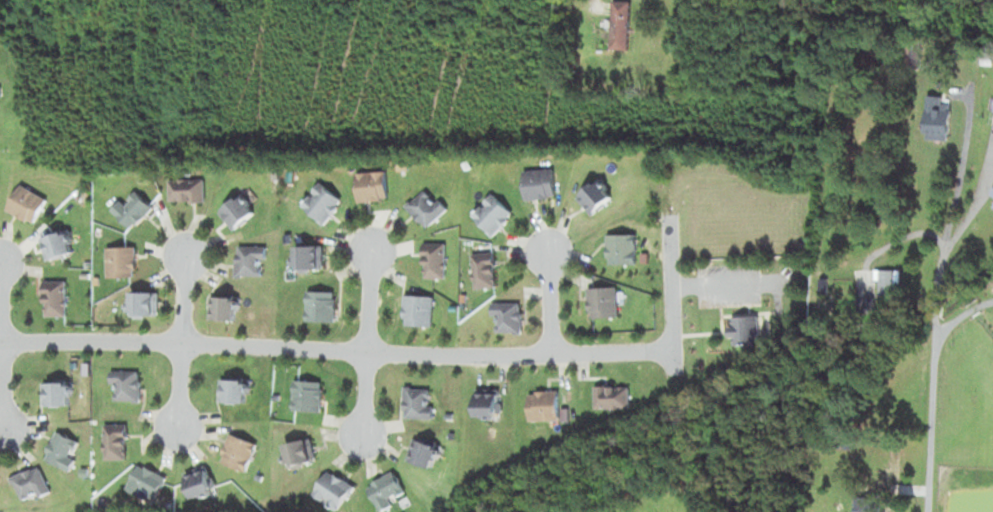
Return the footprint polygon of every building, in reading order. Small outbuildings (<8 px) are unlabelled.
[(609,49),(612,0),(623,0),(634,1),(631,51),(609,49)] [(908,69),(922,68),(922,55),(907,55),(908,69)] [(925,140),(954,139),(953,105),(944,105),(944,91),(925,91),(925,140)] [(466,163),(475,162),(476,170),(467,171),(466,163)] [(522,169),(524,201),(557,199),(555,167),(522,169)] [(355,174),(357,201),(388,199),(386,172),(355,174)] [(169,179),(169,202),(205,201),(205,178),(169,179)] [(576,198),(597,178),(617,198),(597,219),(576,198)] [(299,205),(320,180),(346,202),(325,227),(299,205)] [(20,184),(7,208),(36,224),(49,199),(20,184)] [(111,208),(133,185),(154,206),(132,229),(111,208)] [(405,205),(424,186),(447,210),(429,228),(405,205)] [(218,208),(239,191),(258,214),(236,232),(218,208)] [(470,213),(492,191),(516,217),(493,238),(470,213)] [(44,238),(51,260),(77,252),(70,229),(44,238)] [(607,235),(607,263),(640,263),(640,235),(607,235)] [(423,242),(423,279),(447,279),(447,242),(423,242)] [(237,245),(236,275),(262,276),(262,259),(268,259),(269,245),(237,245)] [(295,246),(295,272),(323,271),(323,246),(295,246)] [(107,248),(107,276),(137,276),(136,247),(107,248)] [(471,253),(475,289),(498,286),(494,250),(471,253)] [(850,296),(851,316),(900,316),(899,268),(873,268),(874,296),(850,296)] [(816,275),(816,291),(827,290),(827,274),(816,275)] [(45,280),(48,316),(71,315),(69,279),(45,280)] [(588,288),(589,319),(622,318),(622,287),(588,288)] [(305,290),(304,321),(335,322),(336,291),(305,290)] [(133,291),(133,315),(163,315),(163,291),(133,291)] [(403,294),(402,323),(433,324),(434,296),(403,294)] [(210,296),(210,319),(242,319),(242,296),(210,296)] [(491,301),(491,317),(499,317),(499,331),(524,331),(524,301),(491,301)] [(728,318),(730,344),(763,341),(760,315),(728,318)] [(110,368),(110,383),(119,383),(119,399),(144,399),(145,369),(110,368)] [(79,378),(80,386),(90,385),(89,378),(79,378)] [(223,378),(223,403),(257,402),(257,378),(223,378)] [(295,380),(294,409),(324,410),(325,380),(295,380)] [(43,382),(45,406),(77,404),(76,381),(43,382)] [(593,384),(593,408),(632,407),(631,383),(593,384)] [(404,388),(405,417),(437,417),(437,407),(431,407),(430,387),(404,388)] [(475,389),(475,416),(505,415),(505,388),(475,389)] [(529,393),(529,421),(563,421),(563,393),(529,393)] [(103,422),(105,458),(131,458),(130,421),(103,422)] [(56,429),(42,459),(86,479),(91,468),(69,457),(77,439),(56,429)] [(231,433),(221,461),(252,473),(262,444),(231,433)] [(415,437),(408,459),(437,469),(444,447),(415,437)] [(285,446),(291,470),(320,462),(313,438),(285,446)] [(184,472),(196,501),(221,490),(209,461),(184,472)] [(12,477),(23,500),(40,491),(43,497),(54,491),(40,463),(12,477)] [(138,464),(126,488),(139,494),(141,488),(149,491),(147,496),(157,502),(169,478),(138,464)] [(367,486),(383,511),(394,505),(391,497),(399,493),(401,496),(407,492),(393,469),(367,486)] [(326,470),(314,493),(341,508),(353,486),(326,470)] [(255,473),(253,479),(261,482),(264,476),(255,473)] [(883,502),(860,501),(860,511),(883,511),(883,502)]
